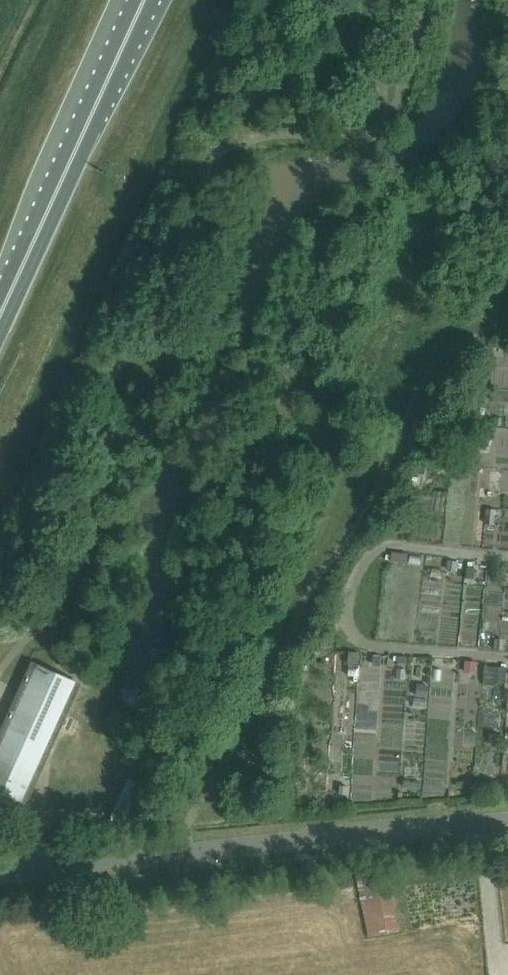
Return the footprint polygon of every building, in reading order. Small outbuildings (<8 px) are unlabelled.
[(425,622),(422,640),(441,643),(444,625),(425,622)] [(33,661),(0,733),(0,794),(27,806),(82,684),(33,661)] [(117,818),(136,828),(155,791),(136,782),(117,818)] [(385,885),(383,877),(371,880),(373,888),(361,890),(371,937),(402,930),(392,884),(385,885)]
